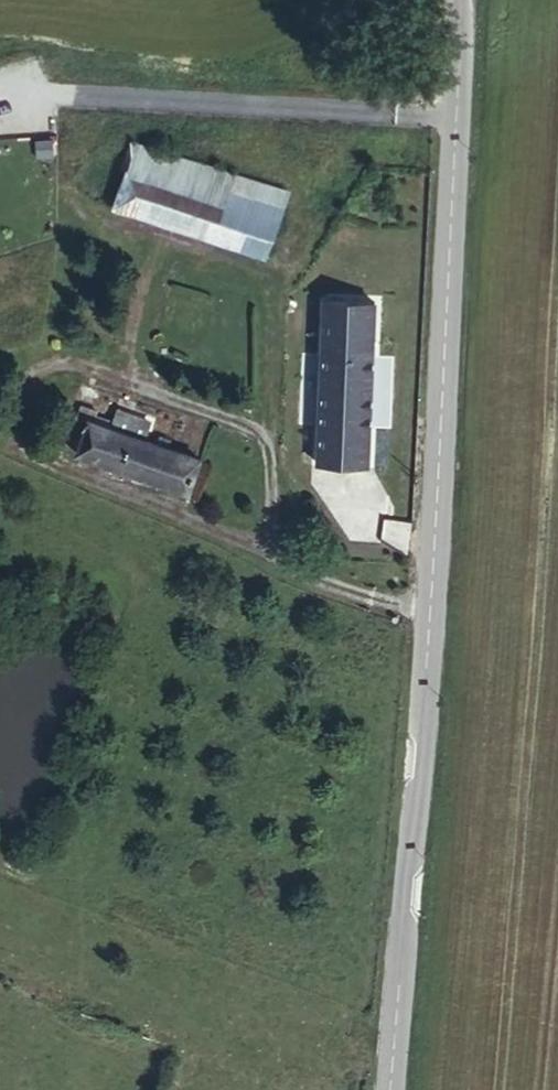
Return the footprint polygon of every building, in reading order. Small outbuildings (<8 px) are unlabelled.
[(126,163),(282,214),(289,193),(239,175),(132,142),(126,163)] [(268,256),(282,214),(126,163),(115,206),(268,256)] [(318,467),(367,468),(375,303),(325,301),(318,467)] [(190,493),(200,459),(88,420),(77,453),(190,493)]
